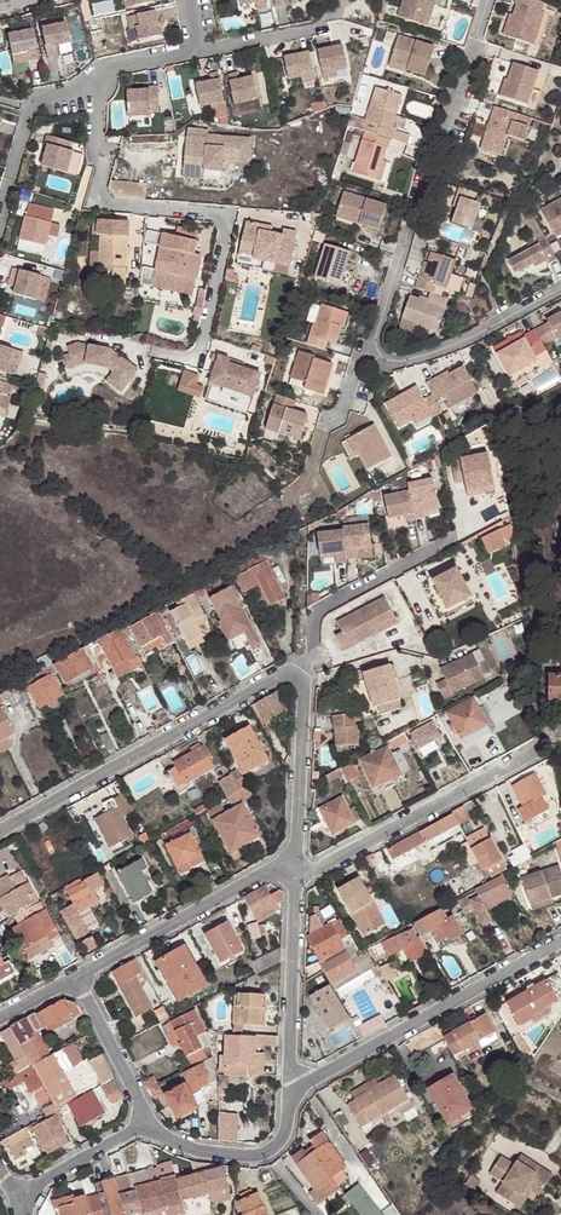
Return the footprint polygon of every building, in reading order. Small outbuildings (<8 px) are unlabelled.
[(238,3),(254,0),(256,9),(265,7),(264,0),(238,0),(238,3)] [(398,17),(428,27),(436,0),(403,0),(398,17)] [(534,0),(517,0),(512,15),(514,15),(507,36),(540,47),(550,17),(545,15),(541,14),(545,3),(534,0)] [(155,9),(126,16),(128,27),(135,26),(138,39),(160,34),(155,9)] [(514,15),(512,15),(511,14),(504,35),(507,36),(514,15)] [(64,21),(39,26),(45,56),(54,54),(53,45),(68,42),(64,21)] [(82,24),(74,25),(77,41),(85,39),(82,24)] [(30,28),(5,33),(9,54),(25,51),(27,60),(36,58),(30,28)] [(398,35),(390,61),(406,67),(406,69),(425,75),(435,47),(398,35)] [(316,48),(322,77),(334,75),(332,68),(345,65),(341,43),(316,48)] [(307,50),(282,55),(287,78),(300,75),(301,81),(313,79),(307,50)] [(406,67),(390,61),(388,65),(405,70),(406,69),(406,67)] [(510,81),(504,98),(529,106),(534,90),(536,84),(524,80),(528,68),(516,63),(510,81)] [(540,72),(528,68),(524,80),(536,84),(540,72)] [(194,82),(198,105),(223,100),(216,71),(207,72),(209,80),(194,82)] [(235,71),(226,73),(232,103),(257,98),(252,75),(237,78),(235,71)] [(502,96),(504,98),(510,81),(507,80),(502,96)] [(147,88),(125,89),(127,116),(158,114),(156,84),(147,85),(147,88)] [(374,88),(360,131),(362,131),(389,139),(406,144),(409,136),(395,131),(389,129),(393,116),(399,96),(374,88)] [(534,90),(529,106),(537,109),(542,93),(534,90)] [(496,107),(482,149),(502,156),(509,137),(513,138),(523,142),(528,127),(532,118),(496,107)] [(399,118),(393,116),(389,129),(395,131),(399,118)] [(389,139),(362,131),(350,172),(375,180),(381,162),(384,148),(386,149),(389,139)] [(206,135),(185,133),(184,147),(190,147),(190,158),(183,157),(182,167),(189,168),(188,176),(203,177),(204,168),(221,169),(222,158),(248,160),(250,137),(205,133),(206,135)] [(46,144),(40,166),(65,173),(72,151),(74,142),(45,135),(43,144),(46,144)] [(82,153),(72,151),(65,173),(76,176),(82,153)] [(381,162),(375,180),(383,183),(389,164),(381,162)] [(204,168),(203,177),(220,178),(221,169),(204,168)] [(477,194),(459,187),(456,196),(460,197),(457,208),(452,222),(472,229),(481,204),(474,201),(477,194)] [(344,193),(338,213),(361,220),(359,224),(379,230),(387,206),(344,193)] [(460,197),(456,196),(452,206),(457,208),(460,197)] [(542,210),(555,232),(560,229),(560,200),(542,210)] [(30,204),(28,208),(26,216),(51,223),(53,216),(55,211),(30,204)] [(548,264),(557,260),(528,204),(522,207),(519,213),(533,236),(525,241),(530,250),(509,261),(516,274),(534,265),(536,268),(547,262),(548,264)] [(361,220),(338,213),(337,217),(359,224),(361,220)] [(52,223),(51,223),(26,216),(25,215),(19,239),(46,246),(49,235),(52,223)] [(263,222),(247,220),(244,251),(260,252),(259,256),(283,258),(297,259),(299,225),(286,223),(285,229),(273,228),(262,228),(263,222)] [(129,224),(97,222),(96,236),(100,237),(99,253),(98,267),(107,267),(107,272),(112,272),(111,286),(124,287),(127,255),(127,249),(129,224)] [(61,226),(52,223),(49,235),(58,238),(61,226)] [(176,225),(175,235),(197,238),(198,229),(176,225)] [(162,232),(156,270),(198,276),(201,259),(195,252),(197,238),(175,235),(162,232)] [(350,252),(326,244),(315,278),(340,285),(350,252)] [(260,252),(244,251),(243,264),(282,267),(283,258),(259,256),(260,252)] [(418,278),(416,286),(430,292),(440,295),(443,286),(446,288),(455,261),(431,252),(428,262),(422,279),(418,278)] [(98,267),(99,253),(91,253),(90,271),(107,272),(107,267),(98,267)] [(424,260),(418,278),(422,279),(428,262),(424,260)] [(41,274),(12,266),(9,276),(16,277),(13,292),(35,298),(41,274)] [(198,276),(156,270),(153,288),(195,295),(198,276)] [(309,288),(297,284),(295,292),(307,295),(309,288)] [(440,295),(430,292),(426,301),(410,295),(401,317),(416,323),(415,325),(436,332),(448,298),(440,295)] [(313,322),(307,344),(324,349),(327,339),(336,342),(341,324),(343,324),(347,312),(322,303),(316,322),(313,322)] [(560,340),(560,312),(547,321),(549,324),(557,338),(559,341),(560,340)] [(416,323),(401,317),(398,326),(413,331),(415,325),(416,323)] [(549,324),(536,330),(544,345),(557,338),(549,324)] [(535,356),(546,349),(544,345),(536,330),(535,328),(524,335),(522,331),(494,346),(511,375),(538,360),(535,356)] [(64,355),(68,365),(79,361),(80,364),(86,362),(107,366),(113,370),(128,381),(138,368),(120,355),(111,353),(112,349),(79,342),(68,346),(70,353),(64,355)] [(0,344),(0,370),(13,374),(16,362),(10,360),(13,348),(0,344)] [(20,349),(13,348),(10,360),(16,362),(20,349)] [(297,351),(287,383),(321,395),(331,365),(311,358),(312,356),(297,351)] [(229,359),(212,355),(211,361),(217,363),(213,381),(224,383),(223,386),(257,393),(262,369),(229,363),(229,359)] [(434,395),(437,400),(446,396),(452,408),(480,393),(465,367),(452,374),(438,382),(436,379),(428,384),(434,395)] [(128,381),(113,370),(106,379),(121,390),(128,381)] [(199,374),(184,370),(177,389),(199,396),(203,384),(196,383),(199,374)] [(438,382),(452,374),(450,371),(436,379),(438,382)] [(1,392),(7,394),(11,383),(0,380),(0,395),(1,392)] [(435,417),(443,412),(437,400),(434,395),(427,399),(419,386),(388,404),(400,427),(414,419),(431,410),(434,415),(435,417)] [(294,400),(277,394),(268,421),(281,426),(279,431),(299,438),(306,415),(291,409),(294,400)] [(417,424),(434,415),(431,410),(414,419),(417,424)] [(281,426),(268,421),(266,427),(279,431),(281,426)] [(352,437),(361,452),(370,469),(393,457),(376,423),(352,437)] [(353,457),(361,452),(352,437),(345,441),(353,457)] [(462,462),(452,464),(456,483),(466,481),(468,490),(472,490),(487,487),(495,486),(489,454),(462,459),(462,462)] [(407,521),(441,515),(436,481),(411,485),(409,470),(394,478),(398,496),(387,497),(393,528),(407,526),(407,521)] [(507,500),(497,502),(499,516),(509,514),(507,500)] [(375,556),(372,524),(345,527),(345,530),(319,532),(321,553),(336,551),(337,555),(337,563),(349,562),(348,558),(375,556)] [(274,605),(288,596),(266,552),(232,570),(244,593),(262,583),(274,605)] [(481,572),(490,567),(486,559),(477,564),(481,572)] [(457,570),(434,582),(449,609),(446,611),(447,614),(473,601),(457,570)] [(213,581),(194,591),(198,598),(217,589),(213,581)] [(449,609),(434,582),(427,586),(441,613),(446,611),(449,609)] [(228,643),(252,630),(231,588),(209,599),(220,621),(218,623),(228,643)] [(193,593),(183,599),(186,603),(169,612),(189,649),(204,642),(194,621),(205,616),(201,609),(193,593)] [(374,626),(396,614),(387,596),(339,621),(345,631),(337,635),(345,649),(378,633),(374,626)] [(160,612),(155,614),(165,634),(168,640),(170,645),(176,642),(170,630),(160,612)] [(131,626),(132,630),(141,647),(165,634),(155,614),(131,626)] [(400,621),(396,614),(374,626),(378,633),(400,621)] [(129,624),(123,626),(126,632),(132,630),(131,626),(129,624)] [(121,628),(88,645),(91,652),(94,657),(105,651),(110,662),(113,667),(135,656),(121,628)] [(165,634),(141,647),(144,652),(168,640),(165,634)] [(88,645),(62,659),(65,665),(91,652),(88,645)] [(94,657),(98,664),(100,668),(110,662),(105,651),(94,657)] [(91,652),(65,665),(59,668),(66,681),(98,664),(94,657),(91,652)] [(455,665),(454,662),(444,667),(450,679),(441,684),(448,698),(457,694),(457,693),(489,677),(488,674),(482,663),(477,652),(459,660),(460,663),(455,665)] [(139,664),(135,656),(113,667),(114,669),(109,672),(112,678),(139,664)] [(482,663),(488,674),(492,673),(486,661),(482,663)] [(54,664),(20,683),(23,689),(28,685),(51,673),(58,671),(54,664)] [(398,701),(404,699),(393,664),(364,673),(375,708),(398,701)] [(51,673),(28,685),(39,706),(62,694),(51,673)] [(551,676),(551,700),(560,700),(560,676),(551,676)] [(186,696),(192,692),(186,678),(179,682),(186,696)] [(20,683),(9,689),(17,705),(28,700),(23,689),(20,683)] [(286,710),(276,692),(256,703),(266,721),(286,710)] [(464,739),(471,734),(481,729),(488,725),(474,700),(449,713),(464,739)] [(398,701),(375,708),(378,716),(400,709),(398,701)] [(142,735),(150,731),(137,709),(130,712),(142,735)] [(356,714),(334,716),(335,728),(336,728),(357,726),(356,714)] [(0,717),(0,729),(8,725),(8,724),(3,716),(0,717)] [(442,737),(433,721),(409,733),(418,750),(442,737)] [(15,750),(10,742),(15,739),(8,725),(0,729),(0,757),(15,750)] [(246,773),(268,761),(250,726),(226,739),(239,764),(241,763),(246,773)] [(357,726),(336,728),(338,746),(350,745),(360,744),(358,726),(357,726)] [(481,729),(471,734),(475,741),(484,735),(481,729)] [(280,759),(289,754),(283,741),(274,746),(280,759)] [(178,765),(187,782),(215,767),(203,742),(193,747),(196,751),(176,762),(178,765)] [(401,775),(392,755),(389,747),(363,759),(375,787),(401,775)] [(402,750),(392,755),(401,775),(413,770),(402,750)] [(345,768),(354,788),(363,784),(355,764),(345,768)] [(189,787),(187,782),(178,765),(168,771),(179,792),(189,787)] [(230,772),(232,774),(235,782),(243,777),(239,768),(230,772)] [(340,774),(338,769),(328,774),(326,775),(329,780),(340,774)] [(545,793),(543,789),(535,773),(514,786),(531,818),(552,806),(545,793)] [(221,780),(229,797),(233,794),(240,791),(235,782),(232,774),(221,780)] [(240,791),(248,786),(243,777),(235,782),(240,791)] [(252,794),(248,786),(240,791),(233,794),(238,802),(252,794)] [(135,812),(125,793),(115,798),(119,805),(96,818),(111,848),(136,835),(126,816),(135,812)] [(343,798),(322,808),(334,833),(355,822),(343,798)] [(231,852),(262,836),(243,803),(225,813),(220,804),(208,811),(231,852)] [(463,803),(452,809),(458,821),(469,816),(463,803)] [(422,843),(458,823),(453,813),(387,848),(393,859),(397,857),(414,848),(422,843)] [(190,825),(188,820),(181,823),(183,826),(183,829),(190,825)] [(199,841),(190,825),(183,829),(183,826),(173,831),(175,834),(169,837),(171,841),(164,844),(177,867),(201,854),(195,842),(199,841)] [(173,831),(171,829),(159,835),(164,844),(171,841),(169,837),(175,834),(173,831)] [(264,839),(262,836),(231,852),(235,860),(247,854),(245,849),(264,839)] [(455,848),(449,838),(438,844),(443,854),(455,848)] [(478,861),(482,868),(488,880),(501,874),(507,870),(499,856),(490,838),(472,847),(478,861)] [(478,861),(472,847),(467,839),(460,843),(470,863),(478,861)] [(425,851),(422,843),(414,848),(418,854),(425,851)] [(528,857),(521,843),(513,847),(519,860),(528,857)] [(418,854),(414,848),(397,857),(400,864),(418,854)] [(133,902),(152,892),(141,871),(147,868),(142,859),(117,873),(133,902)] [(523,878),(532,904),(560,894),(560,868),(560,865),(523,878)] [(21,868),(9,874),(16,886),(27,879),(21,868)] [(9,874),(8,872),(0,877),(0,899),(8,914),(37,898),(27,879),(16,886),(9,874)] [(85,882),(83,882),(67,892),(73,903),(79,913),(100,902),(94,891),(104,885),(98,873),(84,880),(85,882)] [(472,893),(458,900),(459,901),(469,918),(475,915),(481,926),(489,921),(483,910),(509,895),(498,877),(471,891),(472,893)] [(79,881),(79,880),(65,888),(67,892),(83,882),(81,879),(79,881)] [(358,880),(334,892),(361,939),(383,927),(358,880)] [(265,886),(245,898),(255,916),(271,908),(276,905),(283,902),(283,893),(280,890),(270,895),(265,886)] [(465,919),(469,918),(459,901),(458,900),(456,898),(451,901),(452,903),(455,908),(459,914),(462,913),(465,919)] [(41,902),(14,917),(17,925),(12,928),(29,959),(54,946),(51,941),(60,936),(41,902)] [(79,913),(73,903),(60,910),(75,938),(88,931),(79,913)] [(443,915),(455,908),(452,903),(440,909),(443,915)] [(271,908),(274,913),(279,910),(276,905),(271,908)] [(271,908),(255,916),(259,923),(275,915),(274,913),(271,908)] [(313,917),(312,934),(335,922),(329,909),(313,917)] [(446,919),(443,915),(440,909),(415,923),(422,935),(430,931),(436,944),(449,938),(451,940),(462,934),(451,915),(446,919)] [(335,988),(358,975),(354,966),(350,958),(340,939),(347,935),(338,919),(335,922),(312,934),(308,936),(335,988)] [(227,923),(203,936),(219,964),(242,952),(227,923)] [(259,939),(257,924),(247,925),(248,940),(259,939)] [(418,938),(420,938),(413,927),(409,929),(416,940),(418,938)] [(413,957),(425,951),(418,938),(416,940),(409,929),(381,943),(387,955),(402,947),(405,951),(409,949),(413,957)] [(86,955),(97,948),(91,938),(79,945),(86,955)] [(425,951),(427,949),(420,938),(418,938),(425,951)] [(387,955),(381,943),(368,949),(375,959),(387,955)] [(185,949),(156,965),(176,1002),(205,987),(185,949)] [(409,959),(413,957),(409,949),(405,951),(409,959)] [(254,963),(256,975),(280,963),(281,950),(254,963)] [(354,966),(358,975),(375,968),(366,951),(350,958),(354,966)] [(12,974),(6,963),(4,965),(0,957),(0,980),(12,974)] [(113,973),(119,984),(135,975),(141,972),(135,961),(113,973)] [(379,969),(387,982),(399,977),(393,963),(379,969)] [(135,975),(139,984),(146,981),(141,972),(135,975)] [(126,997),(141,988),(139,984),(135,975),(119,984),(126,997)] [(508,1003),(520,1025),(532,1019),(531,1016),(559,1000),(546,982),(508,1003)] [(329,985),(309,997),(329,1031),(348,1019),(329,985)] [(130,1004),(145,996),(141,988),(126,997),(130,1004)] [(261,1009),(264,1010),(265,996),(264,995),(238,993),(234,995),(232,1024),(260,1026),(261,1009)] [(151,1007),(145,996),(130,1004),(136,1015),(151,1007)] [(35,1012),(26,1017),(34,1032),(71,1013),(74,1018),(81,1014),(76,1003),(64,1000),(36,1015),(35,1012)] [(407,1013),(401,1004),(394,1008),(399,1017),(407,1013)] [(199,1035),(204,1033),(193,1010),(171,1021),(176,1032),(182,1044),(191,1040),(199,1035)] [(71,1013),(34,1032),(36,1036),(39,1035),(74,1018),(71,1013)] [(362,1038),(387,1024),(382,1015),(364,1025),(363,1024),(356,1027),(362,1038)] [(486,1015),(455,1032),(464,1050),(496,1032),(486,1015)] [(10,1026),(26,1055),(42,1046),(36,1036),(34,1032),(26,1017),(10,1026)] [(176,1032),(171,1021),(166,1024),(172,1034),(176,1032)] [(0,1031),(0,1033),(15,1059),(16,1061),(25,1056),(26,1055),(10,1026),(0,1031)] [(174,1048),(182,1044),(176,1032),(172,1034),(168,1037),(174,1048)] [(444,1038),(456,1061),(467,1056),(464,1050),(455,1032),(444,1038)] [(197,1052),(211,1046),(204,1033),(199,1035),(191,1040),(182,1044),(192,1067),(203,1062),(197,1052)] [(227,1034),(215,1033),(209,1033),(211,1046),(212,1054),(216,1054),(215,1044),(226,1044),(227,1040),(227,1034)] [(36,1036),(42,1046),(44,1045),(39,1035),(36,1036)] [(219,1060),(219,1071),(225,1072),(224,1075),(247,1077),(247,1075),(248,1065),(251,1065),(252,1053),(253,1041),(267,1043),(267,1037),(256,1036),(252,1036),(252,1041),(227,1040),(226,1044),(225,1060),(219,1060)] [(111,1080),(113,1079),(102,1055),(91,1061),(90,1059),(83,1063),(71,1042),(61,1047),(63,1050),(53,1055),(77,1099),(111,1080)] [(26,1055),(31,1065),(52,1103),(56,1110),(66,1105),(77,1099),(53,1055),(51,1056),(44,1045),(42,1046),(26,1055)] [(212,1054),(211,1046),(197,1052),(203,1062),(212,1057),(212,1056),(212,1054)] [(261,1054),(252,1053),(251,1065),(248,1065),(247,1075),(260,1076),(261,1054)] [(16,1061),(20,1069),(29,1064),(25,1056),(16,1061)] [(208,1083),(216,1080),(213,1063),(212,1057),(203,1062),(203,1064),(207,1072),(205,1073),(208,1078),(208,1083)] [(16,1061),(15,1059),(7,1064),(12,1073),(20,1069),(16,1061)] [(199,1087),(208,1083),(208,1078),(205,1073),(207,1072),(203,1064),(181,1075),(185,1084),(194,1102),(204,1097),(199,1087)] [(29,1068),(4,1082),(8,1089),(10,1088),(23,1113),(47,1100),(29,1068)] [(376,1084),(352,1098),(353,1100),(346,1104),(358,1126),(407,1099),(393,1075),(376,1084)] [(450,1124),(471,1111),(452,1076),(430,1088),(450,1124)] [(147,1078),(142,1080),(146,1089),(153,1086),(157,1084),(154,1078),(149,1081),(147,1078)] [(77,1099),(66,1105),(78,1126),(123,1102),(111,1080),(77,1099)] [(349,1093),(352,1098),(376,1084),(373,1080),(349,1093)] [(176,1120),(197,1110),(194,1102),(185,1084),(164,1095),(176,1120)] [(153,1086),(146,1089),(149,1095),(156,1091),(153,1086)] [(56,1110),(52,1103),(40,1109),(44,1117),(56,1110)] [(477,1109),(471,1111),(450,1124),(448,1126),(452,1134),(481,1116),(477,1109)] [(42,1146),(62,1134),(52,1116),(32,1127),(42,1146)] [(0,1140),(0,1146),(0,1147),(7,1144),(15,1159),(26,1154),(24,1150),(34,1145),(24,1127),(4,1138),(0,1140)] [(312,1153),(326,1143),(319,1133),(305,1143),(309,1149),(312,1153)] [(67,1142),(62,1134),(42,1146),(46,1153),(67,1142)] [(331,1178),(341,1170),(345,1168),(326,1143),(312,1153),(331,1178)] [(296,1165),(312,1153),(309,1149),(302,1154),(300,1151),(291,1159),(296,1165)] [(337,1186),(331,1178),(312,1153),(296,1165),(314,1190),(309,1194),(317,1206),(334,1193),(331,1190),(337,1186)] [(522,1154),(515,1163),(501,1155),(489,1175),(502,1182),(496,1192),(521,1209),(532,1192),(539,1197),(552,1173),(522,1154)] [(175,1181),(180,1199),(186,1198),(215,1190),(226,1188),(228,1187),(223,1168),(175,1181)] [(136,1189),(141,1212),(180,1202),(180,1199),(175,1181),(164,1183),(163,1180),(150,1184),(146,1170),(128,1175),(132,1189),(136,1189)] [(347,1179),(341,1170),(331,1178),(337,1186),(347,1179)] [(141,1212),(136,1189),(132,1189),(128,1175),(114,1179),(124,1214),(129,1214),(139,1213),(141,1212)] [(114,1179),(95,1184),(98,1195),(104,1214),(106,1214),(111,1214),(124,1214),(114,1179)] [(361,1214),(384,1214),(381,1211),(390,1203),(379,1186),(368,1194),(359,1183),(345,1195),(361,1214)] [(230,1199),(226,1188),(215,1190),(219,1201),(230,1199)] [(219,1201),(215,1190),(186,1198),(190,1209),(208,1204),(219,1201)] [(256,1194),(253,1196),(250,1190),(239,1195),(242,1201),(238,1202),(243,1214),(266,1214),(256,1194)] [(98,1195),(85,1199),(90,1214),(104,1214),(98,1195)] [(85,1199),(85,1196),(73,1200),(74,1204),(60,1208),(62,1214),(90,1214),(85,1199)] [(73,1200),(72,1197),(53,1204),(56,1214),(62,1214),(60,1208),(74,1204),(73,1200)] [(180,1199),(180,1202),(185,1214),(191,1213),(190,1209),(186,1198),(180,1199)] [(185,1214),(211,1214),(208,1204),(190,1209),(191,1213),(185,1214)]
